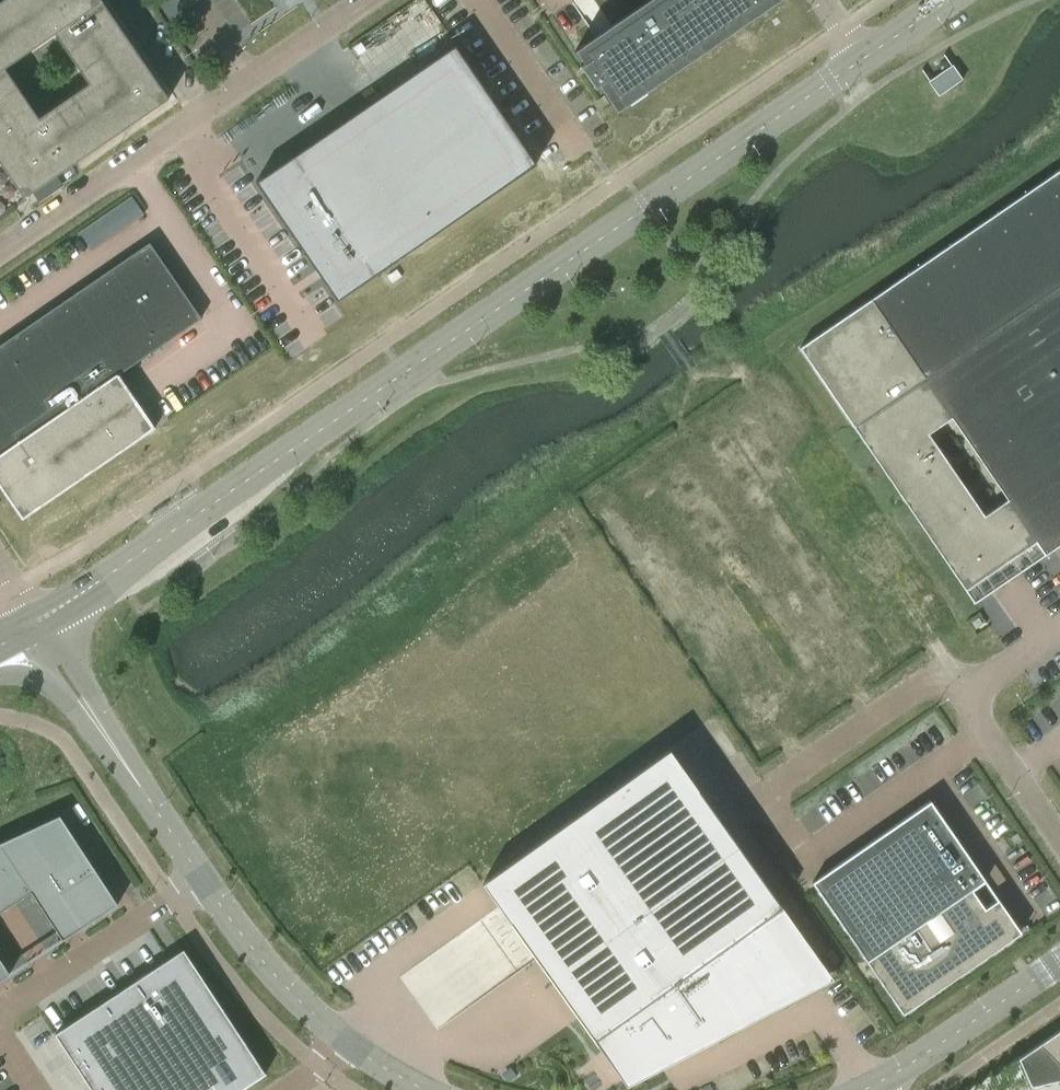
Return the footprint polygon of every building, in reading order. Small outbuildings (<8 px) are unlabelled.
[(102,0),(2,0),(0,1),(0,162),(24,198),(169,98),(102,0)] [(780,0),(661,0),(578,56),(584,64),(580,67),(595,88),(605,82),(623,107),(780,0)] [(256,182),(337,300),(536,164),(455,45),(256,182)] [(952,64),(952,65),(928,81),(938,96),(963,79),(952,64)] [(871,299),(800,348),(853,426),(974,603),(1046,554),(1059,545),(1059,170),(871,299)] [(105,214),(118,233),(144,215),(132,196),(105,214)] [(23,518),(154,428),(153,427),(118,375),(201,318),(150,242),(0,345),(0,485),(23,518)] [(670,750),(483,883),(624,1082),(627,1086),(833,979),(830,974),(670,750)] [(930,801),(812,882),(903,1014),(1021,932),(997,899),(984,908),(972,890),(985,881),(930,801)] [(63,939),(80,928),(114,906),(114,907),(118,904),(116,901),(115,901),(61,820),(62,819),(60,815),(56,818),(57,819),(1,844),(31,891),(63,939)] [(31,891),(1,844),(0,845),(0,912),(31,891)] [(170,958),(55,1034),(92,1089),(240,1089),(265,1073),(206,984),(193,992),(170,958)] [(10,974),(0,959),(0,980),(10,974)] [(1017,1058),(1019,1061),(1040,1046),(1059,1067),(1059,1029),(1017,1058)]
